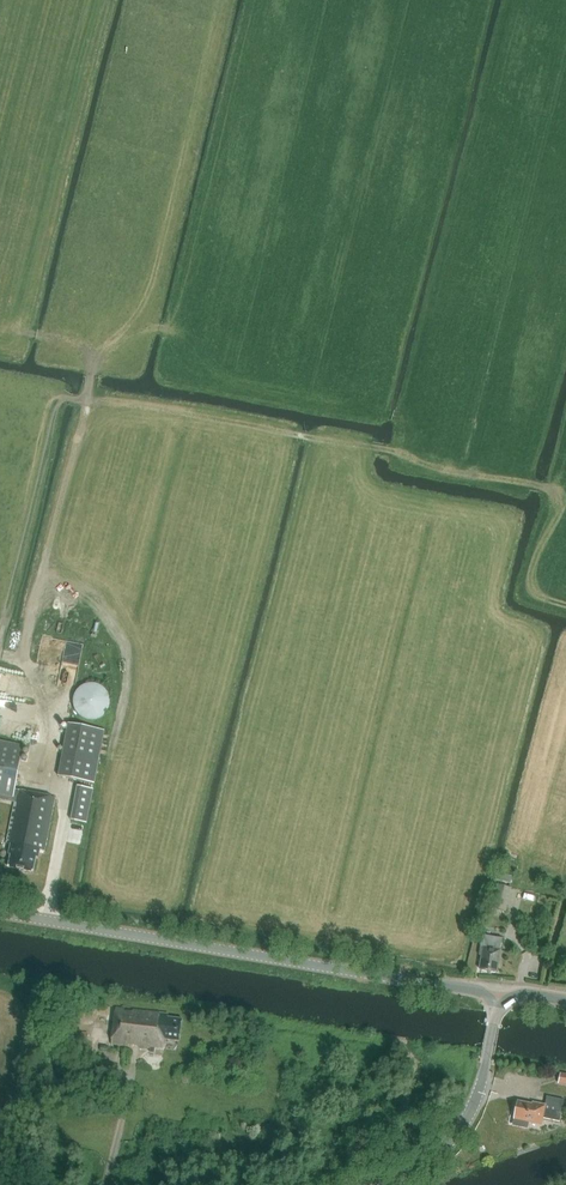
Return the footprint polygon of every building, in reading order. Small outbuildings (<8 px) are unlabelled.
[(109,707),(110,702),(109,696),(106,691),(102,687),(97,684),(92,683),(86,684),(81,687),(77,691),(74,696),(73,702),(74,707),(77,713),(81,717),(86,719),(92,720),(97,719),(102,717),(106,713),(109,707)] [(68,724),(58,776),(95,783),(105,731),(68,724)] [(55,798),(15,790),(23,748),(0,744),(0,800),(15,803),(7,844),(11,845),(9,855),(10,856),(8,868),(33,873),(36,859),(38,859),(40,850),(44,851),(55,798)] [(81,785),(75,819),(91,822),(97,788),(81,785)] [(497,874),(496,880),(510,883),(511,877),(497,874)] [(480,947),(479,955),(483,955),(480,969),(498,972),(502,951),(500,950),(501,945),(502,938),(482,935),(480,947)] [(167,1014),(115,1008),(111,1044),(151,1049),(150,1053),(154,1053),(155,1048),(163,1049),(164,1039),(179,1041),(181,1020),(166,1018),(167,1014)] [(68,1031),(67,1035),(65,1047),(85,1050),(88,1034),(68,1031)] [(558,1122),(560,1112),(563,1100),(545,1096),(544,1104),(531,1101),(530,1104),(516,1101),(512,1118),(527,1121),(527,1122),(540,1125),(541,1118),(558,1122)]
